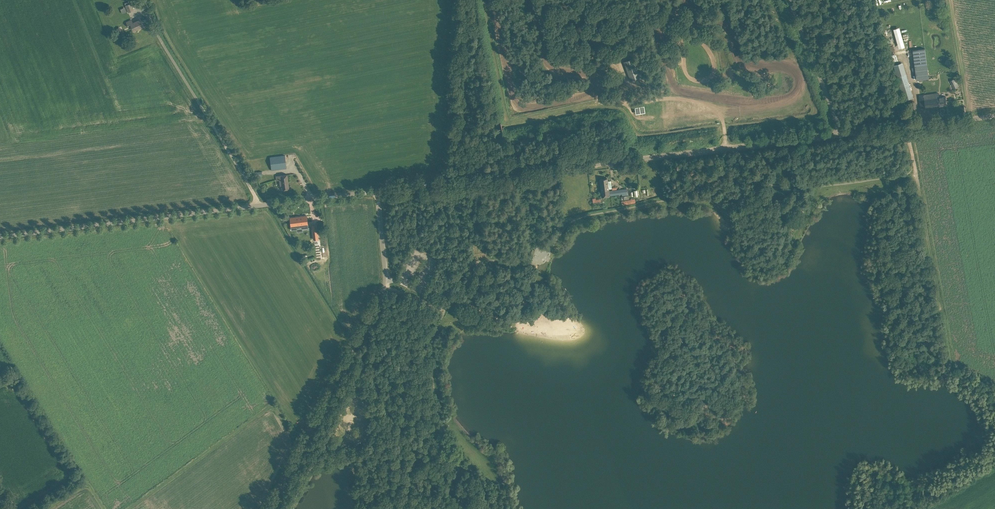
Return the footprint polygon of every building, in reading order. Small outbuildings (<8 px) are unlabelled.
[(134,10),(131,3),(125,5),(128,12),(134,10)] [(131,25),(134,30),(137,29),(137,28),(138,28),(143,26),(140,19),(133,23),(132,19),(126,22),(129,26),(131,25)] [(929,77),(925,48),(913,50),(917,79),(929,77)] [(633,58),(624,61),(631,80),(640,77),(633,58)] [(898,75),(897,76),(904,100),(905,100),(913,97),(906,73),(900,75),(898,75)] [(646,76),(648,84),(660,83),(659,74),(646,76)] [(921,108),(947,104),(946,96),(939,97),(939,93),(919,95),(921,108)] [(921,139),(924,149),(930,147),(927,137),(921,139)] [(270,157),(272,170),(286,168),(285,155),(270,157)] [(282,185),(282,189),(289,188),(287,174),(276,175),(277,180),(280,180),(280,186),(282,185)] [(607,178),(600,179),(600,184),(602,196),(609,196),(609,195),(609,191),(608,188),(608,181),(607,178)] [(307,215),(290,217),(290,222),(291,225),(291,229),(297,229),(302,228),(308,227),(307,220),(307,215)]
